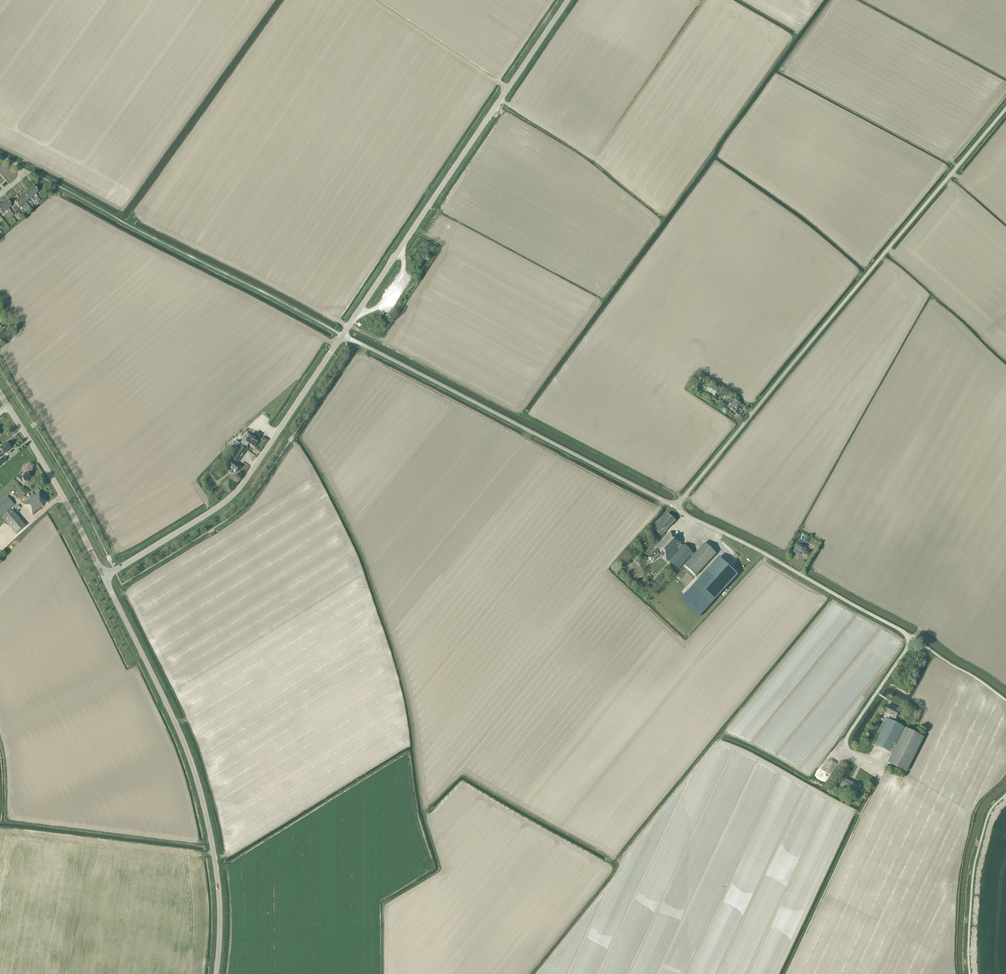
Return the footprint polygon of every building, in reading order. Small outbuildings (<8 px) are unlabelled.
[(34,187),(29,191),(35,199),(37,197),(35,195),(38,193),(34,187)] [(29,191),(24,195),(28,201),(31,199),(33,201),(35,199),(29,191)] [(24,195),(19,199),(25,207),(27,205),(26,203),(28,201),(24,195)] [(19,199),(14,203),(19,208),(21,206),(23,208),(25,207),(19,199)] [(7,202),(2,205),(6,211),(8,213),(10,211),(9,209),(11,207),(7,202)] [(710,385),(707,391),(715,396),(718,390),(710,385)] [(734,400),(733,401),(727,397),(723,404),(726,405),(728,403),(731,405),(728,408),(735,412),(740,404),(734,400)] [(241,443),(247,447),(249,444),(255,448),(259,441),(250,435),(250,436),(247,434),(246,434),(244,436),(244,438),(247,440),(244,439),(241,443)] [(2,451),(4,454),(11,448),(11,447),(10,446),(9,445),(7,443),(0,449),(0,453),(2,451)] [(247,450),(240,446),(238,449),(234,454),(235,455),(231,461),(233,463),(229,468),(227,470),(227,471),(230,473),(231,473),(233,471),(236,473),(240,468),(235,464),(236,462),(237,463),(247,450)] [(31,478),(27,472),(22,476),(18,479),(21,481),(23,480),(28,486),(31,483),(28,481),(31,478)] [(32,515),(43,506),(47,502),(40,493),(35,497),(34,495),(23,504),(32,515)] [(14,505),(7,497),(0,503),(0,517),(14,505)] [(26,526),(12,510),(2,518),(17,534),(26,526)] [(654,529),(661,536),(675,521),(668,514),(654,529)] [(683,566),(695,577),(715,555),(704,544),(694,555),(683,545),(682,546),(680,545),(681,544),(669,533),(655,548),(656,549),(647,558),(650,560),(651,559),(653,561),(657,557),(658,558),(660,556),(666,561),(678,549),(679,550),(668,562),(678,570),(690,557),(691,558),(683,566)] [(804,548),(802,546),(804,543),(800,541),(793,552),(799,556),(804,548)] [(638,564),(640,567),(647,559),(644,557),(638,564)] [(737,575),(719,558),(705,573),(691,588),(710,605),(724,590),(737,575)] [(659,575),(654,580),(658,584),(663,579),(659,575)] [(891,753),(893,754),(889,762),(906,771),(923,738),(905,729),(897,745),(895,745),(904,728),(896,723),(898,720),(896,719),(900,710),(895,707),(894,708),(888,705),(884,713),(890,716),(888,719),(875,745),(891,753)] [(857,796),(861,786),(844,778),(840,788),(857,796)]
